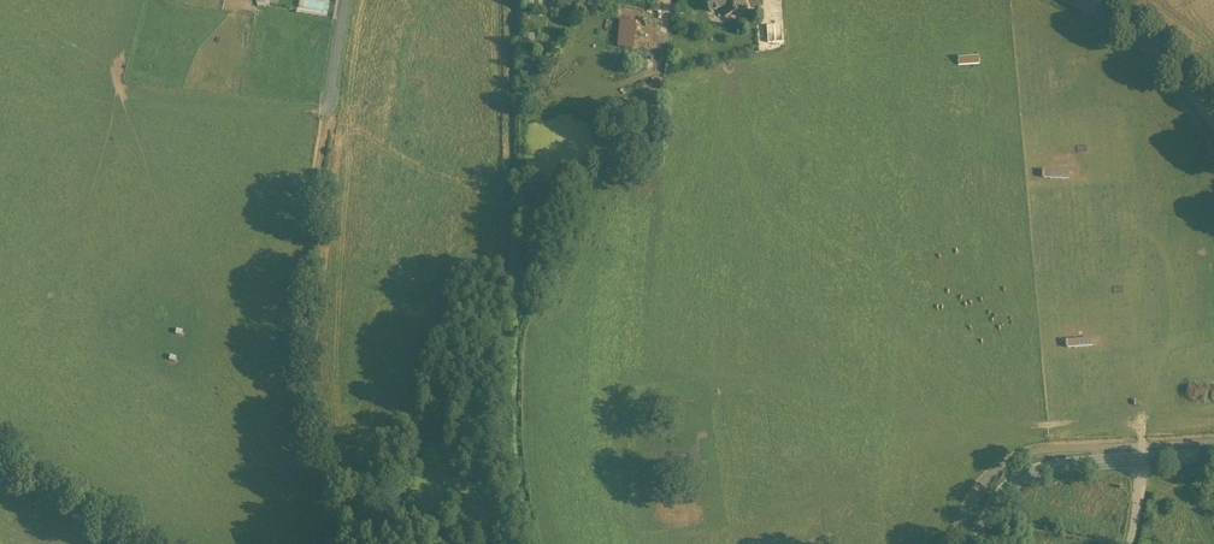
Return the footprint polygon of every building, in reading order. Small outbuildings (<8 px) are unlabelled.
[(330,0),(298,0),(296,13),(328,19),(332,0),(330,0)] [(744,0),(720,0),(726,17),(747,9),(744,0)] [(777,8),(776,0),(763,0),(763,9),(777,8)] [(639,22),(647,22),(647,18),(663,19),(664,10),(640,9),(639,22)] [(622,20),(621,47),(638,48),(638,20),(622,20)] [(769,25),(770,42),(785,41),(784,25),(769,25)]
